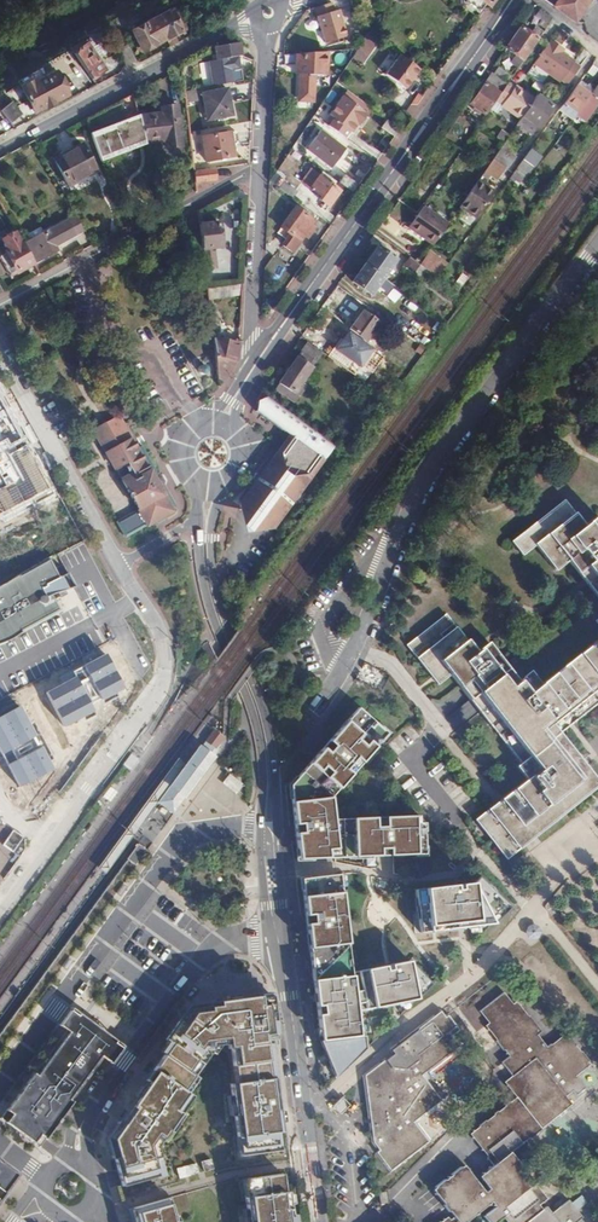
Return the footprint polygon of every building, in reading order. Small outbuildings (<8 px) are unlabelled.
[(488,6),(492,0),(464,0),(464,3),(476,12),(480,12),(485,4),(488,6)] [(575,22),(590,0),(558,0),(554,6),(575,22)] [(329,2),(312,8),(323,43),(343,37),(335,10),(332,11),(329,2)] [(146,25),(134,31),(145,52),(158,45),(158,43),(167,38),(168,40),(185,32),(186,28),(178,11),(173,9),(167,12),(167,14),(159,18),(159,16),(157,17),(158,19),(148,25),(147,23),(145,24),(146,25)] [(545,28),(550,22),(552,18),(540,9),(534,19),(545,28)] [(369,32),(372,35),(379,26),(375,23),(372,28),(369,32)] [(530,34),(522,28),(514,39),(529,50),(539,34),(541,35),(543,32),(535,27),(530,34)] [(372,35),(369,32),(365,39),(363,41),(358,49),(367,56),(375,45),(369,41),(373,36),(372,35)] [(551,37),(535,62),(562,82),(563,80),(569,84),(582,66),(576,61),(577,60),(564,51),(561,48),(563,46),(551,37)] [(514,39),(506,50),(515,57),(511,62),(514,64),(511,69),(514,71),(529,50),(514,39)] [(79,40),(68,48),(76,59),(91,79),(104,70),(84,43),(83,44),(79,40)] [(215,86),(236,82),(232,59),(243,58),(241,44),(216,48),(218,61),(211,62),(215,86)] [(117,50),(126,65),(135,59),(126,45),(117,50)] [(327,54),(327,51),(308,53),(296,54),(295,65),(300,65),(300,74),(298,101),(312,102),(314,78),(311,79),(311,68),(323,67),(324,54),(327,54)] [(326,73),(327,54),(324,54),(323,67),(311,68),(311,79),(314,78),(314,75),(324,75),(324,74),(326,73)] [(420,71),(400,56),(385,75),(405,90),(420,71)] [(67,94),(52,66),(33,76),(35,80),(21,87),(27,100),(25,101),(27,106),(30,105),(33,113),(67,94)] [(499,68),(494,74),(506,83),(509,80),(511,77),(499,68)] [(494,74),(493,74),(471,103),(486,114),(496,99),(506,83),(494,74)] [(560,110),(573,120),(578,114),(585,103),(593,92),(580,82),(560,110)] [(508,83),(496,99),(504,105),(503,107),(522,120),(536,99),(518,86),(516,88),(508,83)] [(593,92),(585,103),(578,114),(586,120),(596,106),(594,105),(597,100),(597,86),(593,92)] [(184,89),(186,103),(199,101),(197,87),(184,89)] [(227,89),(203,93),(208,120),(232,115),(227,89)] [(371,108),(353,94),(348,101),(366,114),(371,108)] [(554,105),(540,95),(536,99),(522,120),(520,123),(535,134),(554,105)] [(113,125),(92,133),(102,159),(146,141),(140,117),(139,114),(130,118),(123,99),(107,107),(113,125)] [(10,124),(22,114),(11,102),(10,103),(8,101),(7,103),(5,101),(0,105),(0,112),(10,124)] [(335,119),(330,126),(346,138),(350,132),(351,133),(352,133),(358,125),(360,126),(368,115),(366,114),(348,101),(335,118),(335,119)] [(146,141),(147,143),(166,141),(168,148),(183,146),(179,106),(163,108),(163,114),(140,117),(146,141)] [(401,127),(408,118),(401,112),(394,122),(401,127)] [(319,118),(314,125),(321,130),(347,149),(351,142),(346,138),(330,126),(319,118)] [(393,138),(400,129),(388,121),(382,130),(393,138)] [(309,122),(291,148),(296,152),(314,125),(309,122)] [(347,149),(321,130),(310,146),(320,154),(324,147),(340,158),(347,149)] [(235,131),(202,138),(206,159),(238,153),(235,131)] [(506,142),(503,146),(509,150),(500,162),(506,167),(509,169),(516,159),(513,157),(521,147),(509,138),(506,142)] [(102,159),(103,163),(147,145),(147,143),(146,141),(102,159)] [(461,151),(456,147),(454,149),(444,142),(438,151),(447,158),(441,166),(448,171),(461,151)] [(82,145),(55,159),(69,186),(96,172),(82,145)] [(497,154),(494,158),(500,162),(509,150),(503,146),(497,154)] [(543,155),(533,148),(525,159),(534,165),(535,166),(543,155)] [(500,162),(494,158),(485,171),(497,180),(506,167),(500,162)] [(525,159),(511,178),(518,182),(526,172),(528,173),(534,165),(525,159)] [(215,180),(214,169),(194,172),(196,183),(215,180)] [(422,189),(426,173),(417,170),(412,186),(422,189)] [(319,176),(310,188),(322,196),(319,200),(329,207),(340,191),(319,176)] [(346,176),(340,184),(348,189),(354,194),(359,186),(346,176)] [(479,180),(467,197),(484,209),(496,192),(479,180)] [(284,183),(279,189),(293,198),(297,193),(284,183)] [(344,194),(350,198),(354,194),(348,189),(344,194)] [(424,206),(419,214),(408,228),(433,246),(437,241),(448,224),(424,206)] [(296,208),(282,229),(289,235),(282,245),(293,252),(305,236),(307,237),(315,227),(312,225),(315,221),(296,208)] [(23,245),(33,263),(45,256),(57,249),(56,247),(85,231),(77,216),(23,245)] [(218,221),(200,223),(203,248),(205,269),(215,268),(216,268),(213,247),(221,246),(218,221)] [(33,263),(23,245),(19,239),(14,230),(10,232),(11,234),(0,239),(0,256),(10,274),(16,271),(17,271),(33,263)] [(365,264),(384,278),(396,260),(378,247),(365,264)] [(438,256),(430,251),(420,264),(428,269),(428,270),(438,256)] [(449,264),(438,256),(428,270),(439,278),(449,264)] [(414,273),(420,264),(410,257),(404,266),(414,273)] [(371,295),(384,278),(365,264),(353,282),(371,295)] [(205,269),(206,277),(216,276),(215,268),(205,269)] [(208,300),(242,296),(242,284),(207,288),(208,300)] [(54,302),(47,290),(40,294),(47,306),(54,302)] [(8,310),(0,314),(8,329),(16,325),(8,310)] [(363,313),(351,330),(358,336),(353,343),(362,349),(379,325),(363,313)] [(218,379),(222,381),(235,360),(239,344),(230,342),(222,341),(213,339),(218,379)] [(421,359),(428,349),(416,341),(409,351),(421,359)] [(276,389),(295,403),(303,392),(306,388),(301,385),(312,369),(309,367),(312,363),(313,361),(316,364),(323,354),(308,343),(296,359),(291,366),(276,389)] [(356,362),(350,370),(382,393),(389,385),(356,362)] [(198,368),(199,370),(200,371),(201,372),(203,372),(204,372),(206,371),(207,369),(207,368),(207,366),(206,365),(205,364),(203,363),(201,363),(200,364),(199,365),(198,367),(198,368)] [(333,445),(266,398),(264,401),(256,401),(258,409),(255,412),(290,437),(241,502),(252,510),(252,516),(253,517),(259,515),(272,525),(333,445)] [(0,404),(0,522),(51,494),(0,404)] [(149,525),(154,522),(160,523),(165,520),(167,514),(172,511),(172,510),(159,488),(163,486),(164,481),(163,479),(162,477),(159,476),(154,478),(137,448),(119,416),(95,430),(139,508),(118,520),(128,536),(148,525),(149,525)] [(142,446),(137,448),(154,478),(159,476),(142,446)] [(159,488),(172,510),(176,508),(163,486),(159,488)] [(597,516),(584,525),(563,500),(533,524),(511,542),(522,555),(535,546),(555,571),(568,561),(597,600),(597,518),(597,516)] [(59,577),(50,559),(52,555),(13,578),(37,622),(63,610),(59,608),(52,594),(59,592),(61,597),(67,594),(65,590),(75,587),(68,573),(59,577)] [(37,622),(13,578),(0,586),(0,644),(12,639),(37,622)] [(431,677),(436,682),(437,684),(450,675),(520,764),(516,767),(525,780),(475,820),(506,860),(551,825),(597,787),(597,780),(561,734),(597,705),(597,639),(542,683),(532,671),(519,680),(489,642),(476,652),(446,614),(425,630),(407,645),(431,677)] [(105,654),(72,671),(75,677),(46,692),(65,727),(82,717),(83,720),(96,716),(89,704),(100,698),(101,700),(122,688),(105,654)] [(19,705),(0,715),(0,753),(18,786),(52,769),(19,705)] [(385,731),(359,709),(290,786),(299,856),(313,855),(313,859),(384,856),(417,855),(417,851),(425,851),(424,828),(420,828),(419,816),(329,820),(326,795),(334,787),(338,790),(380,742),(378,740),(385,731)] [(181,773),(159,803),(173,814),(194,785),(215,757),(223,738),(214,731),(201,748),(200,747),(187,765),(181,773)] [(132,754),(125,764),(131,769),(139,759),(132,754)] [(181,773),(187,765),(178,758),(99,867),(107,873),(146,821),(159,803),(181,773)] [(227,773),(221,784),(236,793),(242,782),(227,773)] [(148,849),(140,844),(129,859),(136,864),(148,849)] [(340,875),(302,880),(315,993),(320,993),(321,1002),(316,1003),(319,1028),(324,1028),(325,1036),(358,1032),(355,1005),(416,1000),(409,961),(389,965),(391,972),(388,973),(386,973),(385,966),(352,973),(340,875)] [(473,883),(415,890),(420,933),(459,928),(458,923),(463,923),(467,922),(468,927),(493,924),(511,908),(478,877),(473,883)] [(527,926),(525,932),(527,937),(533,939),(538,937),(541,932),(538,926),(533,924),(527,926)] [(582,1217),(568,1200),(551,1213),(546,1207),(542,1209),(539,1205),(542,1202),(543,1203),(544,1202),(544,1201),(546,1199),(544,1196),(545,1195),(544,1194),(543,1194),(535,1183),(536,1182),(532,1177),(531,1178),(523,1167),(537,1156),(525,1141),(528,1138),(529,1138),(541,1129),(541,1128),(571,1104),(565,1096),(572,1091),(576,1095),(584,1088),(575,1076),(590,1064),(588,1062),(589,1061),(569,1035),(569,1036),(566,1032),(563,1035),(562,1035),(560,1036),(561,1037),(551,1044),(550,1043),(546,1046),(537,1035),(541,1031),(528,1015),(519,1005),(520,1004),(519,1003),(518,1003),(516,1001),(513,1004),(503,992),(479,1011),(489,1022),(485,1025),(488,1028),(487,1030),(488,1030),(497,1040),(496,1041),(503,1050),(504,1049),(509,1056),(520,1069),(512,1075),(504,1082),(506,1085),(505,1085),(506,1086),(507,1086),(516,1097),(510,1102),(509,1101),(505,1105),(505,1106),(498,1111),(497,1110),(494,1113),(494,1114),(486,1121),(485,1120),(478,1125),(479,1126),(470,1133),(473,1136),(472,1137),(472,1138),(473,1138),(482,1148),(481,1149),(481,1150),(483,1150),(488,1157),(487,1158),(493,1165),(479,1177),(489,1189),(485,1192),(467,1169),(468,1169),(467,1168),(466,1168),(464,1165),(461,1167),(460,1167),(433,1190),(436,1194),(435,1194),(436,1195),(437,1195),(444,1204),(443,1205),(448,1212),(450,1211),(454,1217),(450,1220),(447,1217),(441,1221),(466,1221),(493,1202),(496,1207),(484,1216),(488,1221),(497,1221),(504,1217),(507,1221),(576,1221),(582,1217)] [(165,1039),(170,1044),(200,1064),(217,1039),(226,1037),(227,1047),(231,1046),(235,1082),(269,1079),(264,1040),(275,1038),(271,1002),(270,994),(207,1003),(207,1007),(204,1006),(200,1006),(197,1007),(194,1007),(191,1009),(188,1011),(186,1013),(184,1015),(183,1017),(181,1020),(180,1023),(177,1021),(165,1039)] [(66,1031),(79,1013),(72,1008),(59,1025),(66,1031)] [(452,1037),(460,1031),(447,1015),(446,1016),(440,1011),(393,1047),(391,1049),(394,1053),(364,1076),(373,1144),(378,1150),(375,1153),(390,1172),(429,1142),(415,1122),(442,1100),(422,1076),(460,1047),(452,1037)] [(79,1013),(66,1031),(104,1058),(117,1040),(79,1013)] [(447,1015),(460,1031),(460,1030),(461,1030),(448,1014),(447,1015)] [(66,1031),(35,1073),(49,1084),(54,1076),(75,1092),(70,1099),(72,1101),(104,1058),(66,1031)] [(320,1042),(336,1078),(361,1053),(359,1037),(320,1042)] [(117,1040),(104,1058),(111,1063),(124,1046),(117,1040)] [(151,1077),(185,1099),(190,1092),(183,1087),(200,1064),(170,1044),(152,1070),(154,1072),(151,1077)] [(459,1049),(429,1072),(433,1078),(463,1055),(459,1049)] [(501,1062),(512,1075),(520,1069),(509,1056),(501,1062)] [(35,1073),(34,1073),(1,1118),(40,1147),(73,1102),(72,1101),(70,1099),(75,1092),(54,1076),(49,1084),(35,1073)] [(111,1145),(123,1185),(165,1174),(155,1141),(185,1099),(151,1077),(122,1120),(114,1131),(113,1133),(112,1136),(112,1138),(111,1140),(111,1142),(111,1145)] [(279,1132),(273,1078),(269,1079),(235,1082),(231,1082),(238,1137),(241,1137),(244,1155),(278,1150),(276,1132),(279,1132)] [(342,1097),(333,1106),(340,1114),(349,1105),(342,1097)] [(197,1162),(175,1167),(177,1178),(198,1172),(198,1171),(211,1167),(209,1158),(197,1161),(197,1162)] [(17,1174),(0,1162),(0,1198),(17,1174)] [(247,1178),(249,1197),(245,1197),(248,1221),(292,1221),(288,1191),(285,1192),(282,1174),(247,1178)] [(580,1194),(571,1201),(577,1209),(586,1202),(580,1194)] [(130,1209),(134,1221),(178,1221),(171,1197),(130,1209)]
